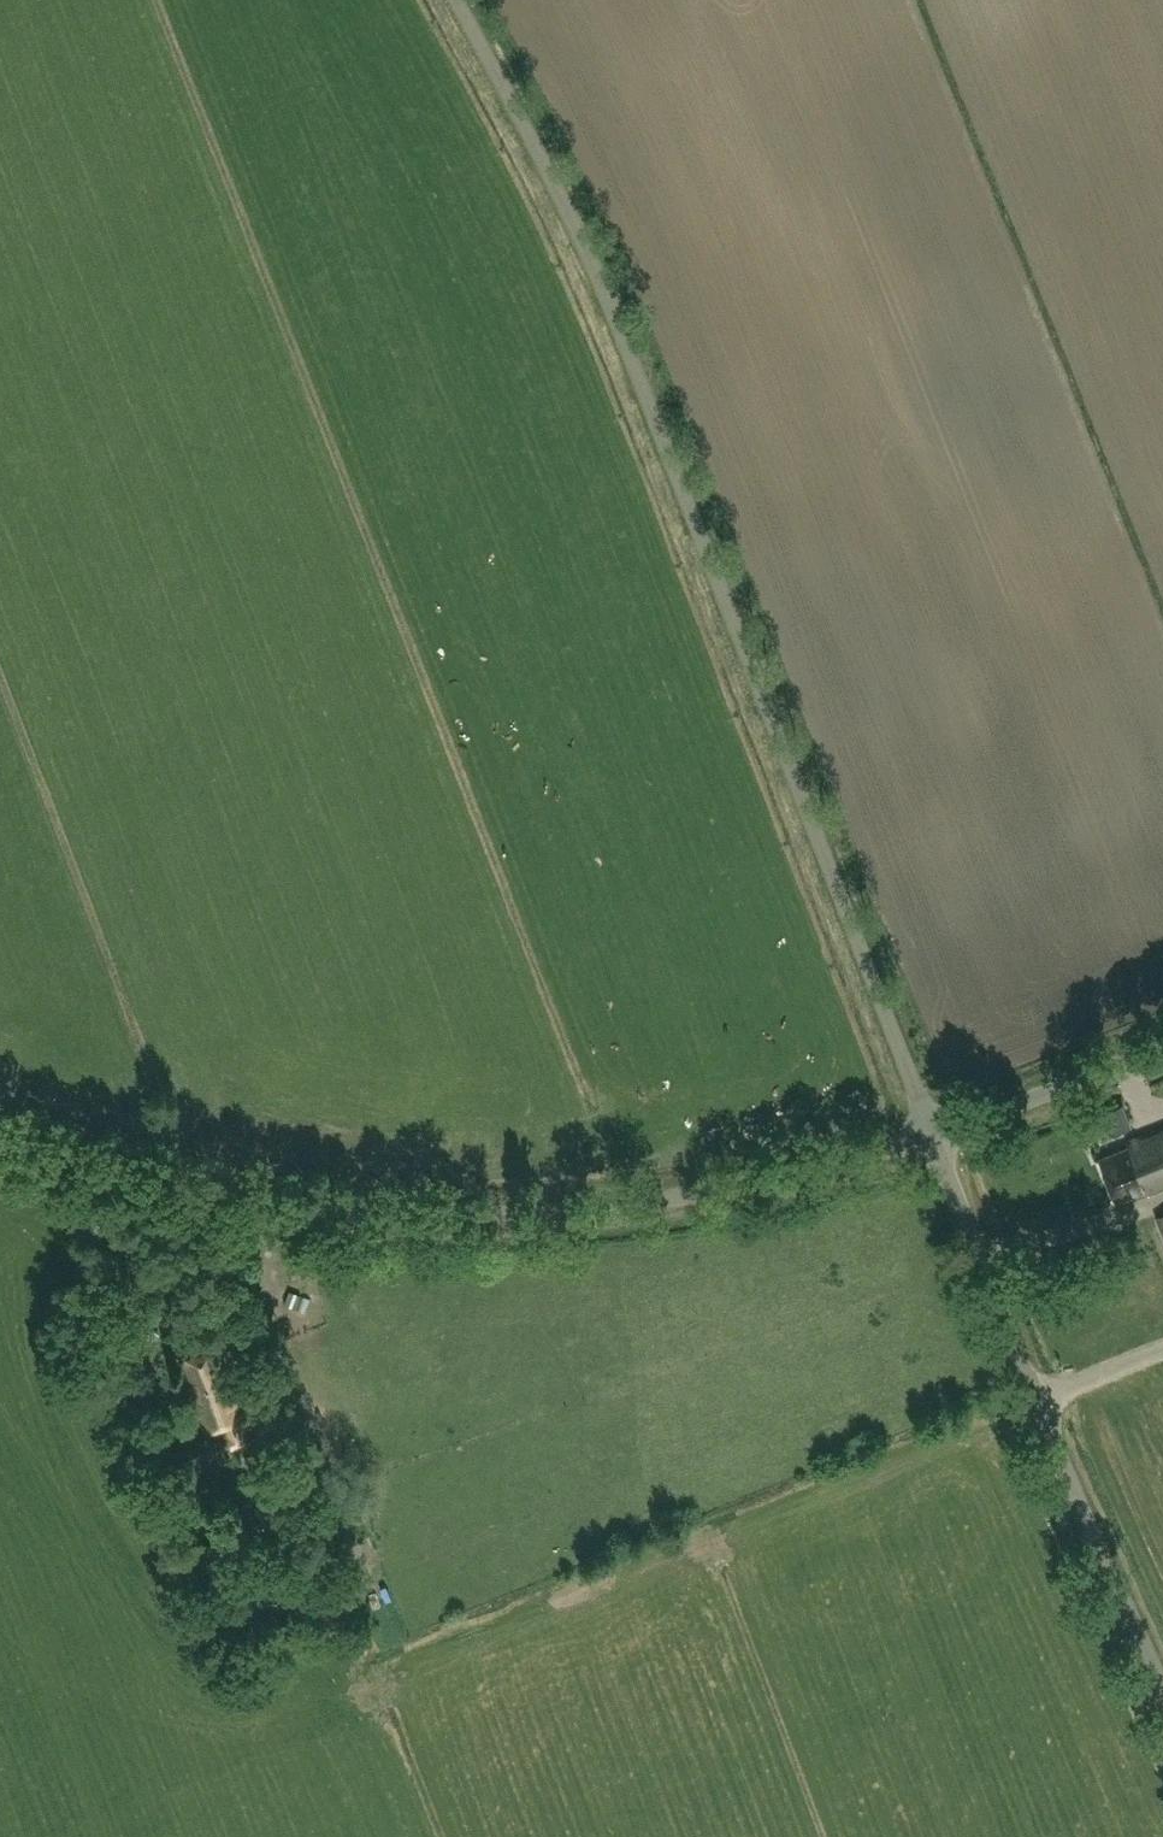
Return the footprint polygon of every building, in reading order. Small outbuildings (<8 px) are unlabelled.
[(1099,1156),(1114,1199),(1144,1189),(1146,1194),(1162,1188),(1162,1127),(1125,1140),(1127,1146),(1099,1156)] [(206,1432),(225,1425),(233,1446),(248,1440),(216,1349),(181,1362),(206,1432)] [(160,1477),(213,1457),(206,1437),(171,1450),(165,1435),(147,1442),(160,1477)]
